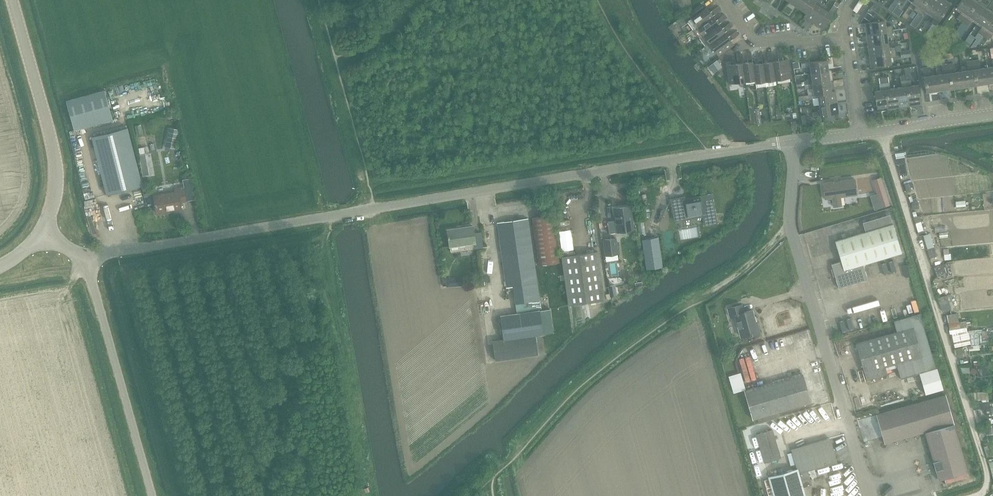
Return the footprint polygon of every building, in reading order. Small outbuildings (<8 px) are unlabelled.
[(806,13),(815,0),(803,0),(799,8),(806,13)] [(804,16),(813,23),(823,8),(825,5),(820,1),(821,0),(815,0),(806,13),(804,16)] [(918,12),(926,0),(913,0),(912,1),(917,4),(914,10),(918,12)] [(930,13),(940,0),(926,0),(918,12),(922,15),(925,10),(930,13)] [(930,13),(935,16),(932,22),(933,22),(925,33),(930,37),(938,25),(936,23),(950,3),(945,0),(940,0),(930,13)] [(962,21),(976,1),(974,0),(961,0),(957,7),(962,10),(957,18),(962,21)] [(973,18),(978,21),(986,9),(976,1),(962,21),(968,25),(973,18)] [(874,3),(868,11),(875,15),(881,7),(874,3)] [(688,23),(693,30),(713,16),(710,12),(706,7),(704,9),(701,4),(688,13),(691,18),(688,21),(688,23)] [(823,8),(813,23),(822,29),(837,7),(833,5),(828,12),(823,8)] [(896,5),(892,11),(897,14),(901,8),(896,5)] [(712,10),(715,14),(721,10),(718,6),(712,10)] [(913,9),(909,15),(914,18),(918,12),(914,10),(913,9)] [(983,36),(992,22),(992,13),(986,9),(978,21),(983,25),(978,32),(983,36)] [(868,12),(864,17),(869,20),(872,15),(868,12)] [(718,19),(721,22),(727,18),(724,14),(718,19)] [(693,30),(699,39),(712,29),(718,24),(713,16),(693,30)] [(914,18),(910,23),(915,27),(919,21),(914,18)] [(865,23),(867,34),(892,30),(891,26),(885,26),(884,20),(865,23)] [(724,27),(727,31),(733,26),(730,22),(724,27)] [(983,36),(989,39),(992,33),(992,22),(983,36)] [(708,42),(709,43),(725,32),(718,24),(712,29),(699,39),(704,45),(708,42)] [(867,34),(868,45),(887,42),(886,36),(893,35),(892,30),(867,34)] [(725,32),(709,43),(718,56),(719,55),(734,45),(725,32)] [(868,45),(870,56),(889,53),(895,52),(894,47),(888,48),(887,42),(868,45)] [(889,53),(870,56),(871,67),(891,64),(890,57),(896,56),(895,52),(889,53)] [(710,64),(707,66),(711,71),(713,69),(716,72),(723,67),(720,63),(723,61),(720,56),(710,64)] [(778,60),(773,61),(776,80),(791,77),(788,59),(783,60),(778,60)] [(810,66),(811,73),(828,70),(826,59),(801,63),(801,67),(810,66)] [(976,60),(973,61),(976,84),(989,83),(986,67),(980,68),(979,60),(976,60)] [(752,61),(742,63),(745,81),(755,80),(752,61)] [(752,61),(755,80),(755,83),(765,81),(763,63),(753,64),(752,61)] [(773,61),(763,63),(765,81),(776,80),(773,61)] [(968,70),(962,71),(965,86),(976,84),(973,61),(966,62),(968,70)] [(745,81),(742,63),(726,65),(728,82),(729,84),(745,81)] [(943,74),(937,75),(939,90),(952,88),(948,64),(942,65),(943,74)] [(954,64),(948,64),(952,88),(965,86),(962,71),(955,72),(954,64)] [(939,90),(937,75),(930,76),(929,67),(923,68),(926,92),(939,90)] [(803,80),(804,85),(829,81),(828,70),(811,73),(812,79),(803,80)] [(905,74),(905,75),(909,106),(920,104),(917,85),(911,86),(910,80),(909,73),(905,74)] [(902,87),(896,88),(899,107),(909,106),(905,75),(900,76),(901,81),(902,87)] [(888,109),(883,77),(879,78),(880,90),(874,91),(877,110),(888,109)] [(888,77),(883,77),(888,109),(899,107),(896,88),(890,89),(888,77)] [(132,91),(133,94),(138,93),(133,78),(122,82),(126,93),(132,91)] [(813,88),(814,94),(831,92),(831,91),(829,81),(804,85),(804,89),(813,88)] [(104,90),(66,101),(74,130),(112,119),(104,90)] [(818,98),(819,104),(836,102),(835,91),(831,91),(831,92),(814,94),(799,96),(799,101),(818,98)] [(836,102),(819,104),(820,111),(812,112),(812,116),(825,114),(834,113),(838,112),(836,102)] [(169,127),(167,136),(178,138),(179,131),(180,129),(179,129),(169,127)] [(125,128),(92,136),(107,194),(140,186),(125,128)] [(903,152),(895,153),(897,164),(905,162),(903,152)] [(881,197),(890,195),(883,172),(874,175),(881,197)] [(841,205),(840,197),(857,194),(854,178),(822,183),(825,199),(832,198),(833,206),(841,205)] [(908,183),(904,184),(907,192),(911,191),(910,189),(914,188),(912,182),(908,183)] [(175,193),(154,196),(155,205),(155,207),(156,207),(157,212),(181,208),(180,203),(186,202),(184,187),(175,188),(175,193)] [(673,215),(674,221),(703,217),(705,225),(716,223),(714,213),(715,213),(712,194),(704,195),(705,197),(701,198),(700,197),(686,199),(685,196),(671,199),(673,215)] [(615,220),(607,221),(609,233),(617,232),(617,230),(633,228),(633,230),(634,230),(630,206),(613,208),(615,220)] [(531,218),(538,265),(560,262),(554,221),(553,215),(531,218)] [(500,316),(503,339),(492,340),(495,361),(538,355),(535,335),(553,332),(550,309),(541,310),(540,299),(539,299),(539,297),(535,273),(534,265),(527,218),(497,223),(500,244),(506,287),(513,287),(515,304),(516,314),(500,316)] [(835,241),(841,262),(832,264),(839,288),(867,279),(862,264),(902,253),(893,224),(835,241)] [(447,230),(447,235),(447,238),(448,238),(449,246),(474,243),(475,247),(482,246),(480,232),(473,233),(472,226),(447,230)] [(930,233),(923,235),(930,258),(937,256),(930,233)] [(654,237),(642,239),(646,269),(663,267),(662,261),(658,237),(654,237)] [(603,240),(605,256),(618,254),(616,238),(603,240)] [(563,265),(567,296),(568,305),(604,300),(597,251),(561,256),(563,265)] [(945,263),(933,267),(936,276),(948,273),(945,263)] [(608,286),(610,297),(617,295),(615,285),(608,286)] [(898,302),(912,300),(911,294),(897,297),(898,302)] [(727,308),(730,317),(735,315),(741,337),(749,334),(750,335),(759,333),(756,322),(755,322),(752,310),(743,312),(741,305),(727,308)] [(896,332),(856,343),(866,380),(888,374),(886,366),(896,363),(900,378),(919,373),(925,394),(941,389),(919,313),(893,320),(896,332)] [(840,350),(854,346),(852,341),(847,342),(845,331),(836,333),(840,350)] [(961,347),(953,349),(954,355),(959,359),(963,358),(961,347)] [(986,365),(974,366),(974,373),(978,372),(978,375),(987,375),(986,365)] [(728,375),(733,393),(744,390),(745,389),(740,372),(728,375)] [(744,391),(753,419),(810,402),(802,374),(744,391)] [(944,479),(945,483),(969,476),(967,472),(946,395),(877,414),(885,443),(925,432),(939,480),(944,479)] [(980,402),(981,409),(985,408),(992,407),(992,400),(980,402)] [(756,434),(765,463),(781,458),(772,429),(756,434)] [(803,487),(812,484),(808,470),(836,462),(830,439),(792,449),(793,452),(786,454),(790,465),(796,464),(797,468),(769,476),(772,486),(772,485),(775,495),(806,495),(803,487)]
